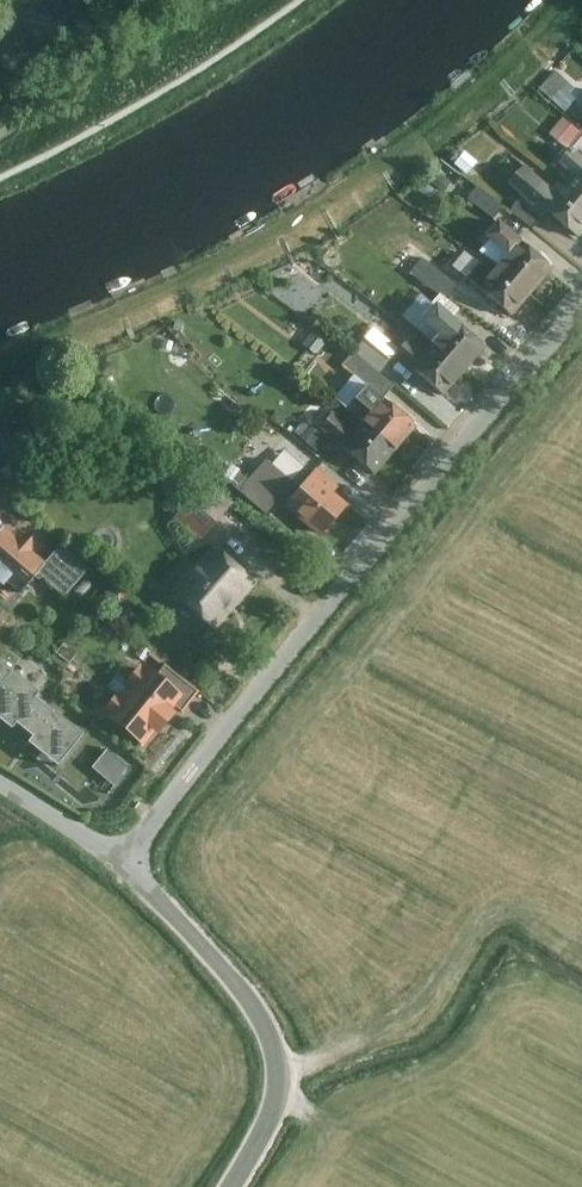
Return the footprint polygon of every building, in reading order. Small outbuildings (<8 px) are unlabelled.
[(541,86),(567,111),(581,96),(581,92),(558,69),(541,86)] [(581,133),(581,126),(561,116),(553,133),(576,144),(581,133)] [(573,188),(581,196),(581,156),(575,150),(565,162),(581,176),(573,188)] [(514,183),(581,236),(581,196),(573,188),(567,195),(532,164),(514,183)] [(470,200),(499,212),(504,199),(475,187),(470,200)] [(514,253),(503,265),(537,292),(556,270),(525,244),(528,239),(504,221),(491,236),(514,253)] [(445,297),(457,281),(423,255),(411,270),(445,297)] [(481,259),(464,280),(514,320),(537,292),(503,265),(497,272),(481,259)] [(455,318),(436,342),(472,371),(491,348),(455,318)] [(366,340),(356,353),(382,374),(392,361),(366,340)] [(410,340),(398,353),(448,397),(472,371),(436,342),(427,353),(410,340)] [(382,374),(356,353),(346,364),(388,398),(398,386),(382,374)] [(376,412),(367,423),(402,452),(422,428),(372,387),(361,399),(376,412)] [(335,413),(321,429),(378,478),(402,452),(367,423),(358,434),(335,413)] [(315,451),(328,439),(307,419),(295,431),(315,451)] [(280,450),(243,493),(271,513),(282,500),(326,534),(348,506),(280,450)] [(209,483),(176,519),(203,540),(236,505),(209,483)] [(0,532),(0,575),(24,595),(42,575),(51,564),(5,526),(0,532)] [(208,548),(172,594),(219,631),(257,588),(208,548)] [(64,549),(51,564),(42,575),(67,596),(89,570),(64,549)] [(16,731),(20,726),(37,739),(32,745),(61,769),(87,737),(38,698),(41,693),(14,671),(22,661),(8,650),(16,638),(0,630),(0,719),(16,731)] [(156,656),(105,715),(146,749),(198,691),(156,656)] [(115,787),(132,770),(108,748),(92,765),(115,787)]
